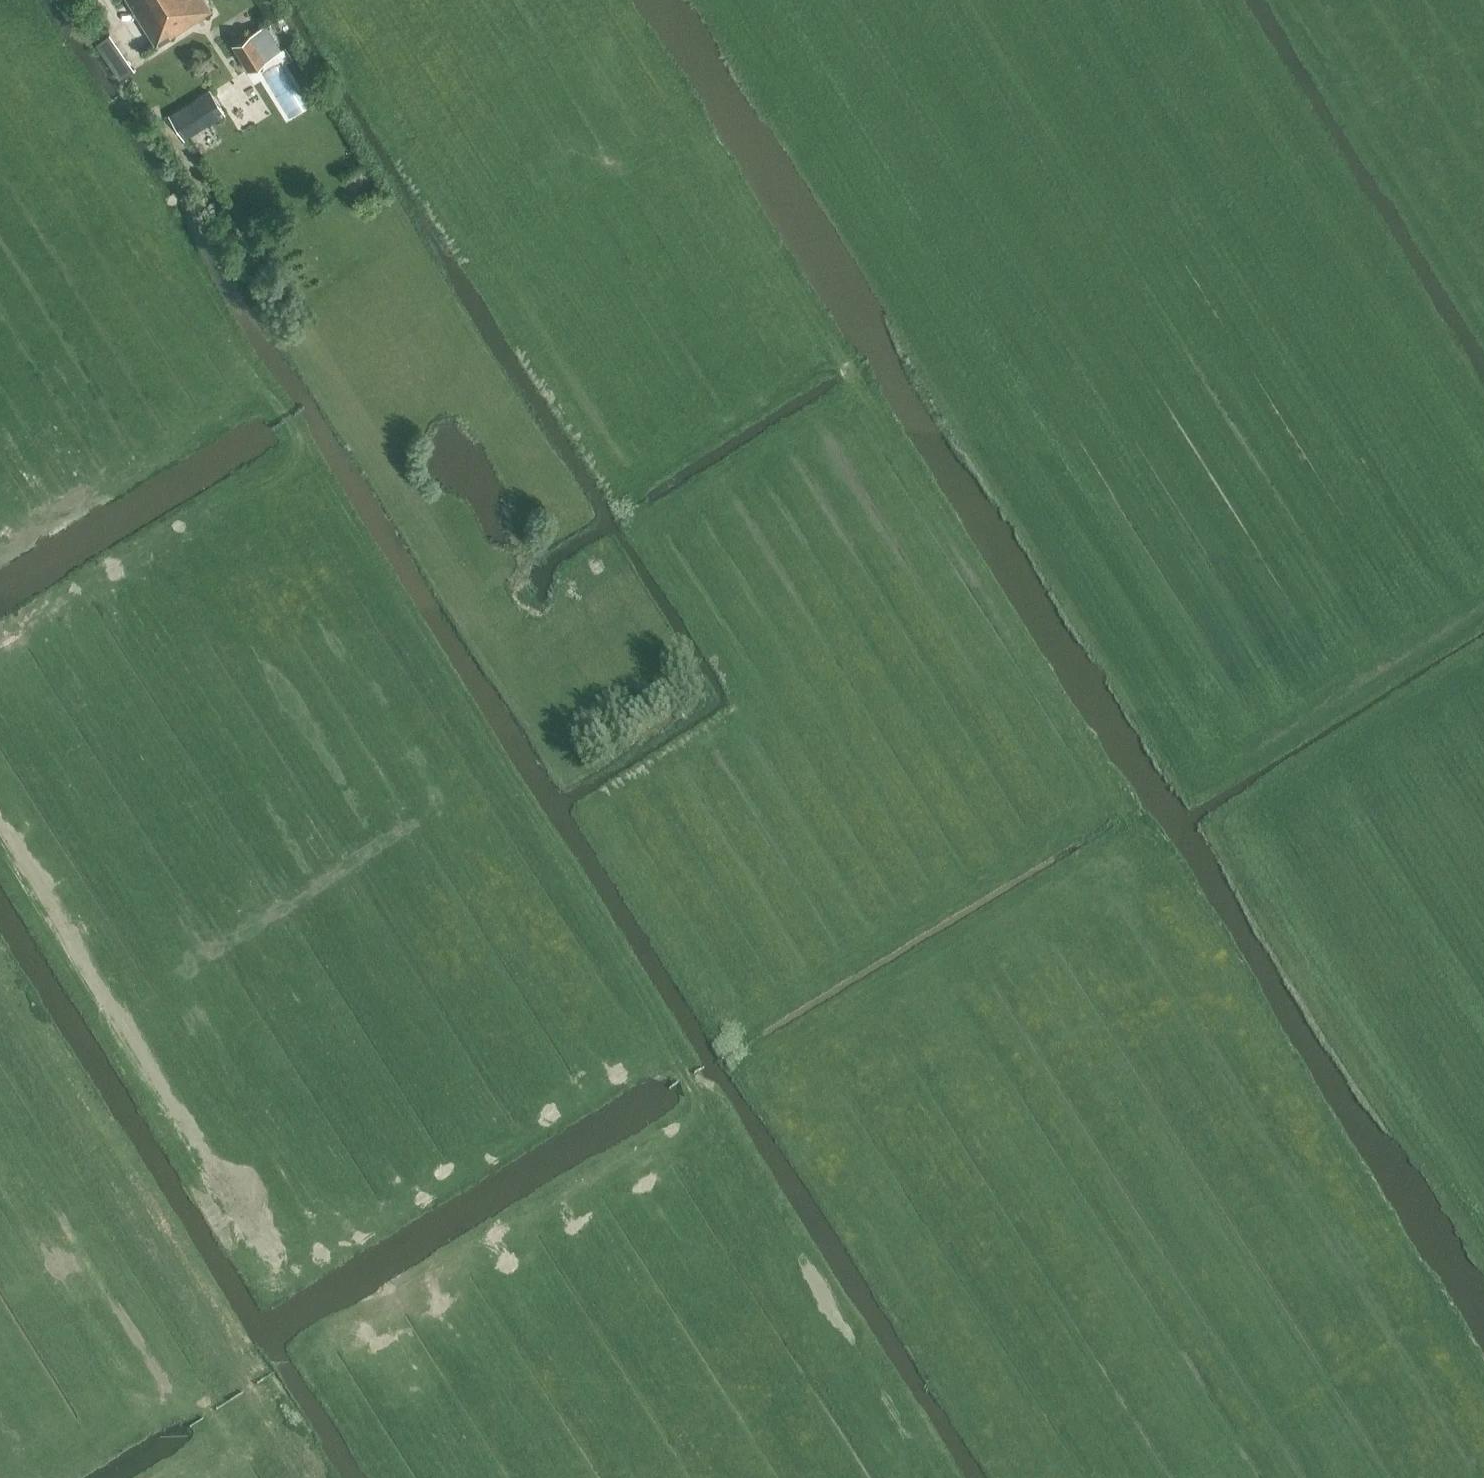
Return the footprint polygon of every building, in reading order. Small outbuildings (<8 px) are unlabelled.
[(209,8),(204,0),(129,0),(156,43),(209,8)] [(264,24),(232,43),(249,70),(281,50),(278,45),(264,24)] [(184,139),(225,113),(210,89),(169,114),(184,139)]
